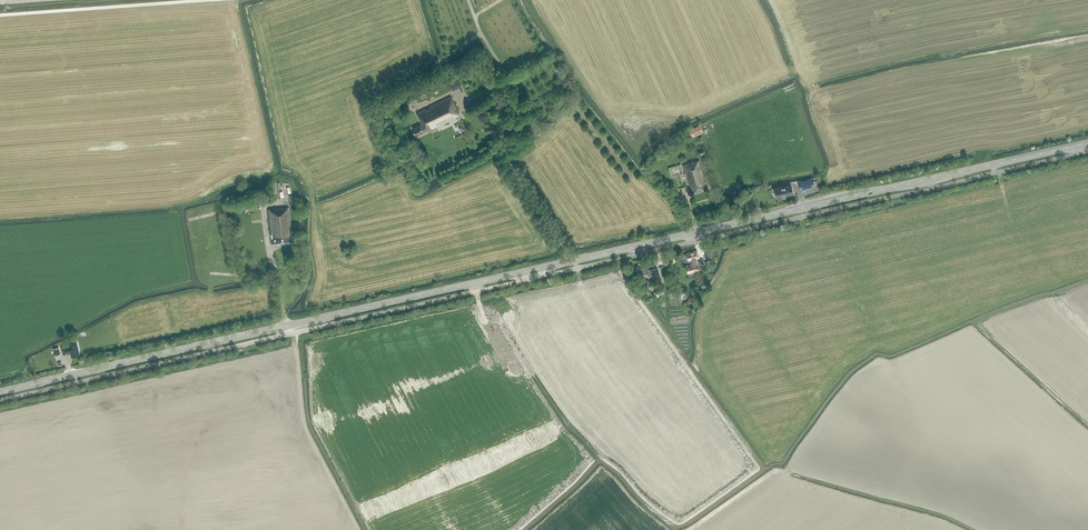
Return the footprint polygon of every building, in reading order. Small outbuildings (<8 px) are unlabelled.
[(475,75),(482,88),(491,83),(484,70),(475,75)] [(429,107),(429,108),(426,110),(426,109),(417,113),(422,124),(413,129),(416,136),(431,129),(432,130),(461,116),(451,96),(429,107)] [(700,125),(689,130),(692,136),(693,137),(703,132),(703,131),(700,125)] [(691,185),(691,187),(693,193),(693,194),(708,190),(706,183),(707,183),(700,160),(683,165),(689,186),(691,185)] [(812,180),(799,183),(801,189),(814,186),(812,180)] [(788,187),(776,189),(778,198),(782,197),(783,198),(786,197),(785,196),(790,195),(788,187)] [(259,202),(252,203),(252,201),(251,201),(251,200),(245,201),(246,204),(247,211),(260,209),(259,202)] [(272,244),(292,242),(289,208),(268,210),(272,244)] [(712,248),(704,250),(707,261),(715,259),(712,248)] [(696,258),(698,257),(697,251),(687,253),(689,260),(691,259),(693,264),(687,266),(689,272),(700,269),(699,263),(698,263),(696,258)] [(658,268),(648,270),(647,264),(634,267),(636,277),(642,276),(641,274),(649,272),(650,278),(652,277),(653,280),(660,278),(658,268)] [(648,283),(643,285),(646,292),(652,289),(651,284),(649,285),(648,283)] [(79,355),(77,343),(68,345),(68,346),(61,347),(63,355),(70,353),(71,357),(79,355)]
